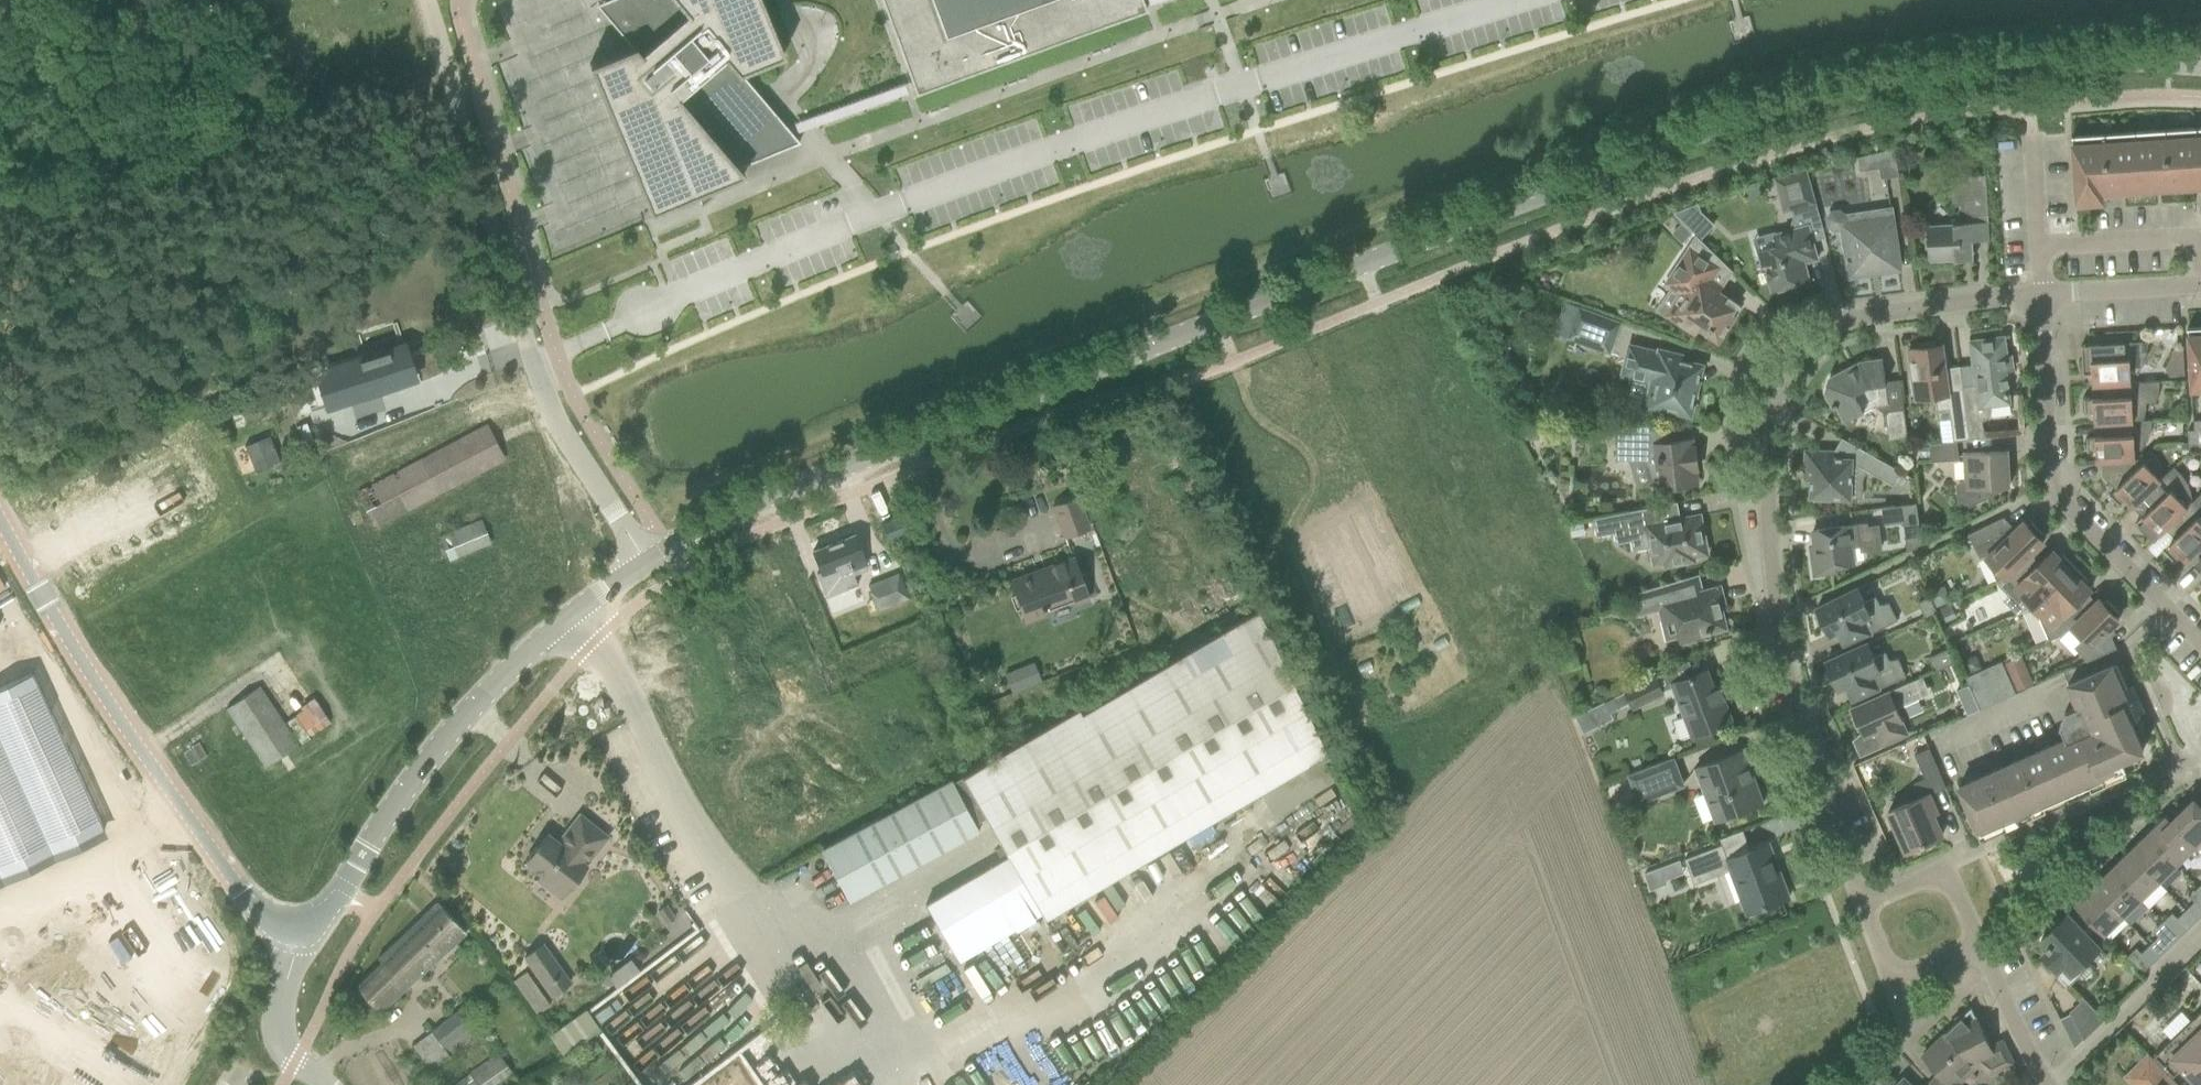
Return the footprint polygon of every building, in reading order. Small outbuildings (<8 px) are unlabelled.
[(784,55),(761,0),(622,0),(656,40),(640,53),(635,46),(606,58),(589,65),(650,214),(696,194),(698,197),(699,200),(698,200),(700,202),(712,191),(711,188),(744,175),(738,168),(799,142),(793,135),(740,73),(784,55)] [(915,91),(916,96),(1147,12),(1144,4),(1142,0),(882,0),(915,91)] [(2180,176),(2198,175),(2195,128),(2165,130),(2169,184),(2180,183),(2180,176)] [(2157,185),(2169,184),(2165,130),(2134,132),(2138,179),(2157,178),(2157,185)] [(2118,181),(2138,179),(2134,132),(2105,134),(2108,188),(2119,187),(2118,181)] [(2109,194),(2108,188),(2105,134),(2072,136),(2072,137),(2073,137),(2076,190),(2076,195),(2075,195),(2075,197),(2076,197),(2077,202),(2080,202),(2080,203),(2099,202),(2099,201),(2102,201),(2102,195),(2109,194)] [(1899,176),(1895,151),(1895,148),(1858,157),(1860,171),(1879,168),(1881,178),(1899,176)] [(1796,208),(1816,203),(1806,169),(1774,178),(1781,203),(1794,199),(1796,208)] [(1971,216),(1988,215),(1985,175),(1951,177),(1952,206),(1959,206),(1960,224),(1924,226),(1926,249),(1928,249),(1929,262),(1962,260),(1964,259),(1965,259),(1966,258),(1966,257),(1967,256),(1967,255),(1967,253),(1973,253),(1971,216)] [(1674,212),(1673,213),(1687,226),(1700,212),(1697,204),(1698,204),(1698,203),(1674,212)] [(1900,269),(1897,247),(1890,207),(1847,213),(1840,209),(1831,211),(1826,218),(1828,228),(1833,231),(1839,230),(1842,248),(1845,248),(1850,277),(1900,269)] [(1682,224),(1672,234),(1682,243),(1692,233),(1682,224)] [(1804,263),(1818,259),(1808,225),(1775,234),(1778,245),(1757,251),(1762,269),(1765,268),(1771,290),(1774,289),(1778,292),(1787,289),(1790,285),(1809,280),(1804,263)] [(1704,282),(1719,258),(1697,236),(1666,283),(1686,297),(1675,313),(1680,316),(1676,322),(1695,335),(1699,329),(1718,342),(1736,315),(1731,312),(1737,304),(1704,282)] [(1568,338),(1568,340),(1592,348),(1596,336),(1604,315),(1580,306),(1580,308),(1569,337),(1568,338)] [(2200,388),(2200,327),(2187,328),(2187,329),(2188,329),(2192,388),(2200,388)] [(1976,386),(1963,388),(1970,439),(1984,437),(1982,421),(1986,420),(1988,418),(1990,416),(1991,413),(1991,409),(1989,405),(1997,404),(2010,402),(2005,370),(2007,370),(2005,357),(2007,357),(2004,336),(1970,341),(1973,363),(1973,365),(1976,386)] [(1920,348),(1909,349),(1912,371),(1916,401),(1937,399),(1938,411),(1949,409),(1952,428),(1953,442),(1958,441),(1970,439),(1963,388),(1948,390),(1945,369),(1944,362),(1942,345),(1936,346),(1935,341),(1919,343),(1920,348)] [(1659,347),(1658,350),(1628,343),(1620,376),(1649,383),(1642,410),(1661,415),(1663,407),(1690,413),(1691,407),(1693,406),(1694,405),(1696,403),(1696,401),(1697,399),(1697,397),(1697,394),(1696,392),(1695,390),(1701,366),(1681,356),(1682,353),(1659,347)] [(2146,358),(2148,353),(2148,343),(2082,346),(2082,345),(2081,345),(2083,375),(2084,375),(2084,374),(2092,374),(2092,385),(2133,383),(2132,374),(2136,374),(2139,370),(2142,366),(2144,362),(2146,358)] [(403,345),(334,367),(343,393),(346,401),(347,401),(390,387),(397,385),(400,384),(400,383),(398,377),(400,377),(412,373),(409,363),(403,345)] [(2170,376),(2184,375),(2183,349),(2173,349),(2172,356),(2165,369),(2170,376)] [(1888,404),(1885,381),(1882,359),(1860,362),(1829,379),(1825,392),(1833,408),(1837,406),(1845,421),(1874,406),(1888,404)] [(2159,391),(2160,386),(2160,381),(2133,383),(2092,385),(2092,386),(2101,385),(2102,398),(2085,399),(2084,399),(2085,413),(2086,413),(2094,412),(2094,423),(2142,421),(2145,415),(2146,410),(2147,407),(2146,403),(2155,402),(2156,401),(2158,395),(2159,391)] [(1890,440),(1908,438),(1904,409),(1886,412),(1890,440)] [(243,415),(227,420),(231,430),(246,425),(243,415)] [(2194,420),(2195,430),(2188,430),(2189,450),(2200,449),(2200,420),(2194,420)] [(2152,421),(2142,421),(2094,423),(2094,424),(2103,423),(2104,437),(2087,437),(2086,437),(2087,451),(2088,451),(2096,451),(2096,461),(2142,459),(2151,451),(2150,450),(2142,458),(2135,459),(2134,449),(2142,448),(2144,446),(2151,430),(2152,426),(2152,421)] [(1625,424),(1613,424),(1618,461),(1644,461),(1652,487),(1662,485),(1663,488),(1674,487),(1696,484),(1694,468),(1698,467),(1695,448),(1691,449),(1690,440),(1672,442),(1670,442),(1658,443),(1657,441),(1649,442),(1647,425),(1625,424)] [(374,526),(504,457),(488,426),(357,495),(374,526)] [(269,437),(244,446),(254,471),(279,461),(269,437)] [(1940,443),(1931,445),(1931,462),(1960,460),(1958,441),(1953,442),(1940,443)] [(1834,457),(1834,452),(1806,450),(1805,472),(1811,472),(1810,499),(1815,499),(1815,501),(1830,501),(1830,500),(1850,500),(1852,458),(1834,457)] [(2005,487),(2009,487),(2007,451),(1963,453),(1964,479),(1956,483),(1958,504),(1967,508),(2005,489),(2005,487)] [(2156,457),(2153,453),(2151,451),(2142,459),(2096,461),(2096,462),(2102,462),(2102,475),(2116,489),(2110,494),(2109,495),(2119,506),(2120,505),(2125,499),(2133,507),(2164,476),(2163,471),(2161,467),(2156,457)] [(1894,486),(1902,472),(1868,453),(1860,466),(1894,486)] [(2200,494),(2192,502),(2191,494),(2190,490),(2188,484),(2183,476),(2181,474),(2174,466),(2164,476),(2133,507),(2133,508),(2139,502),(2149,511),(2137,523),(2137,522),(2136,523),(2153,541),(2160,535),(2159,535),(2200,494)] [(2159,535),(2160,535),(2166,529),(2175,539),(2164,550),(2163,550),(2162,551),(2172,560),(2173,559),(2178,554),(2186,562),(2200,548),(2200,494),(2159,535)] [(1064,537),(1089,528),(1077,497),(1052,506),(1064,537)] [(1903,521),(1903,525),(1919,523),(1916,503),(1882,508),(1884,523),(1903,521)] [(1700,515),(1656,523),(1653,507),(1594,519),(1597,536),(1615,533),(1617,544),(1631,541),(1633,551),(1650,548),(1653,567),(1663,565),(1664,566),(1695,560),(1694,556),(1704,555),(1700,535),(1704,534),(1700,515)] [(887,539),(909,531),(903,515),(881,524),(887,539)] [(2010,528),(2006,530),(2000,519),(1968,535),(1980,558),(1985,556),(1998,581),(2005,577),(2006,578),(2025,559),(2043,541),(2040,538),(2044,535),(2030,521),(2027,525),(2024,522),(2014,531),(2010,528)] [(448,559),(490,542),(481,520),(440,538),(448,559)] [(1853,547),(1868,545),(1865,523),(1812,530),(1816,556),(1812,557),(1814,575),(1837,572),(1837,566),(1855,564),(1853,547)] [(839,574),(865,564),(854,535),(812,551),(822,574),(836,568),(839,574)] [(2062,554),(2059,557),(2052,551),(2035,568),(2025,559),(2006,578),(2033,607),(2034,606),(2075,567),(2062,554)] [(1089,600),(1081,578),(1073,558),(1010,581),(1015,595),(1011,597),(1015,609),(1020,607),(1025,622),(1047,614),(1044,608),(1071,598),(1074,605),(1089,600)] [(2084,583),(2087,580),(2075,567),(2034,606),(2033,607),(2035,609),(2048,640),(2067,631),(2081,616),(2072,607),(2090,590),(2084,583)] [(877,611),(908,599),(898,574),(867,586),(877,611)] [(1668,583),(1631,594),(1637,617),(1657,611),(1665,641),(1678,638),(1679,644),(1684,643),(1705,637),(1704,633),(1726,628),(1719,603),(1716,603),(1712,589),(1705,590),(1672,599),(1668,583)] [(1864,602),(1857,589),(1857,588),(1816,608),(1818,612),(1816,613),(1817,617),(1818,621),(1820,624),(1823,627),(1825,626),(1830,636),(1837,632),(1844,646),(1897,620),(1889,604),(1880,605),(1875,597),(1864,602)] [(1937,608),(1946,603),(1940,590),(1931,594),(1937,608)] [(1925,617),(1937,612),(1930,597),(1919,602),(1925,617)] [(2115,616),(2119,613),(2106,599),(2102,602),(2099,599),(2081,616),(2067,631),(2069,630),(2080,641),(2075,648),(2087,661),(2114,649),(2108,636),(2112,633),(2108,629),(2119,619),(2115,616)] [(1946,622),(1957,618),(1951,603),(1940,608),(1946,622)] [(1337,777),(1325,752),(1257,610),(1080,713),(1077,708),(952,782),(951,779),(822,849),(849,900),(978,831),(974,823),(985,817),(1002,846),(995,850),(1001,860),(925,905),(958,961),(1041,913),(1043,917),(1259,791),(1272,815),(1337,777)] [(1885,652),(1874,657),(1868,643),(1825,662),(1827,666),(1825,666),(1826,670),(1827,674),(1829,678),(1832,681),(1833,680),(1838,690),(1846,686),(1852,700),(1906,677),(1898,660),(1889,661),(1885,652)] [(1935,671),(1958,661),(1952,648),(1929,658),(1935,671)] [(1968,673),(1982,667),(1976,654),(1962,660),(1968,673)] [(1003,672),(1010,693),(1041,681),(1033,661),(1003,672)] [(1980,710),(2016,693),(2001,661),(1965,677),(1969,685),(1979,709),(1980,710)] [(2140,715),(2117,663),(2117,662),(2068,684),(2078,706),(2067,711),(2065,710),(2059,728),(2060,728),(2065,739),(1958,786),(1980,835),(2126,770),(2121,760),(2143,750),(2130,720),(2140,715)] [(1718,684),(1713,686),(1707,670),(1670,684),(1692,738),(1724,726),(1723,724),(1732,721),(1718,684)] [(103,828),(32,674),(0,689),(0,875),(103,828)] [(1632,709),(1665,693),(1656,676),(1624,692),(1629,703),(1632,709)] [(1897,709),(1920,698),(1913,681),(1889,692),(1889,691),(1851,708),(1855,716),(1852,717),(1858,731),(1861,729),(1864,737),(1875,732),(1881,746),(1908,734),(1897,709)] [(1967,714),(1979,709),(1969,685),(1957,690),(1967,714)] [(297,745),(285,727),(258,687),(226,708),(265,767),(297,745)] [(1624,692),(1613,697),(1619,708),(1629,703),(1624,692)] [(1945,786),(1934,759),(1929,749),(1914,755),(1925,778),(1914,783),(1920,797),(1888,812),(1905,851),(1942,835),(1933,814),(1937,812),(1928,793),(1945,786)] [(1714,822),(1763,803),(1743,750),(1692,769),(1714,822)] [(1639,804),(1685,786),(1674,758),(1628,776),(1639,804)] [(2200,847),(2200,808),(2193,800),(2171,821),(2166,816),(2167,815),(2166,814),(2164,815),(2199,850),(2200,847)] [(586,865),(608,837),(579,814),(557,842),(547,834),(525,862),(541,875),(537,880),(560,898),(586,865)] [(2198,850),(2199,850),(2164,815),(2151,828),(2152,829),(2147,834),(2175,862),(2175,863),(2193,845),(2198,850)] [(2175,863),(2175,862),(2147,834),(2142,839),(2141,838),(2128,850),(2157,880),(2175,863)] [(1745,914),(1789,897),(1769,844),(1728,860),(1722,844),(1685,858),(1694,884),(1729,871),(1745,914)] [(2157,880),(2128,850),(2110,868),(2139,898),(2157,880)] [(1679,860),(1659,867),(1664,880),(1684,873),(1679,860)] [(2121,915),(2139,898),(2110,868),(2092,885),(2121,915)] [(1649,890),(1654,879),(1644,874),(1638,885),(1649,890)] [(2102,933),(2121,915),(2092,885),(2079,898),(2081,900),(2075,906),(2102,933)] [(465,932),(452,918),(437,902),(377,958),(381,963),(357,987),(379,1011),(465,932)] [(2200,916),(2200,908),(2195,902),(2186,911),(2196,921),(2200,916)] [(2187,929),(2196,921),(2186,911),(2177,919),(2187,929)] [(2084,961),(2098,948),(2066,915),(2060,921),(2057,917),(2043,931),(2046,935),(2041,940),(2049,949),(2042,955),(2044,957),(2039,963),(2049,974),(2055,968),(2057,970),(2058,969),(2061,972),(2057,976),(2067,986),(2088,965),(2084,961)] [(2160,956),(2169,947),(2159,937),(2150,946),(2160,956)] [(551,997),(571,983),(542,942),(522,957),(551,997)] [(2152,964),(2160,956),(2150,946),(2142,954),(2152,964)] [(524,971),(513,979),(529,1001),(540,993),(524,971)] [(2104,1020),(2103,1020),(2084,999),(2070,1012),(2084,1039),(2104,1020)] [(445,1059),(487,1027),(467,1003),(426,1035),(445,1059)] [(1989,1046),(1971,1007),(1922,1055),(1951,1084),(1960,1084),(1958,1081),(1964,1075),(1961,1067),(1970,1057),(1990,1073),(2001,1068),(1989,1046)] [(561,1055),(598,1030),(583,1008),(546,1034),(561,1055)] [(2154,1056),(2173,1076),(2181,1069),(2197,1084),(2200,1084),(2200,1011),(2154,1056)] [(513,1073),(500,1054),(470,1073),(470,1075),(465,1078),(470,1084),(495,1084),(513,1073)] [(2171,1077),(2149,1054),(2125,1077),(2133,1084),(2178,1084),(2171,1077)]
